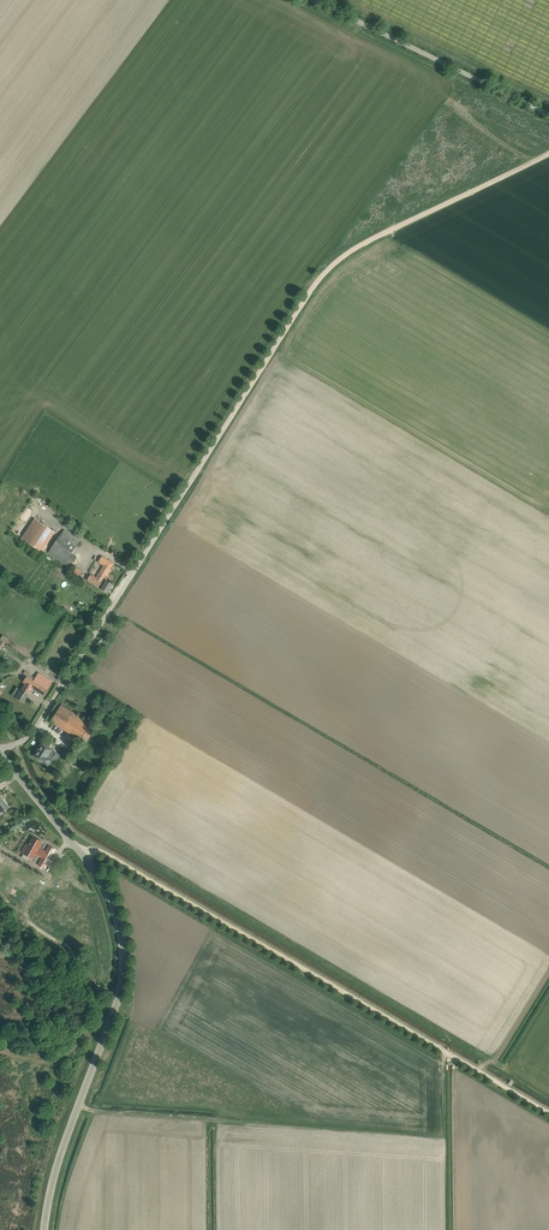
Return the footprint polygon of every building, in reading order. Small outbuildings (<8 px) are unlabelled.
[(26,542),(41,552),(55,532),(40,521),(26,542)] [(60,536),(52,547),(48,552),(70,567),(77,557),(72,553),(81,541),(64,529),(60,536)] [(101,589),(108,593),(113,584),(107,580),(106,580),(104,579),(105,576),(106,577),(111,570),(110,569),(113,563),(102,556),(98,562),(104,565),(96,577),(91,574),(87,580),(101,589)] [(77,567),(74,573),(80,576),(83,570),(77,567)] [(23,682),(25,683),(16,698),(24,702),(29,694),(32,688),(44,695),(52,682),(39,674),(35,681),(27,676),(23,682)] [(101,710),(106,701),(103,698),(97,707),(101,710)] [(51,721),(85,743),(96,726),(61,705),(51,721)] [(48,765),(57,752),(43,743),(34,756),(48,765)] [(0,809),(0,810),(2,813),(9,807),(1,797),(0,798),(0,809)] [(34,837),(29,845),(27,844),(22,852),(24,854),(22,856),(29,861),(31,858),(32,859),(35,854),(42,858),(38,864),(46,869),(50,861),(49,861),(56,849),(49,845),(46,851),(39,847),(42,841),(34,837)]
